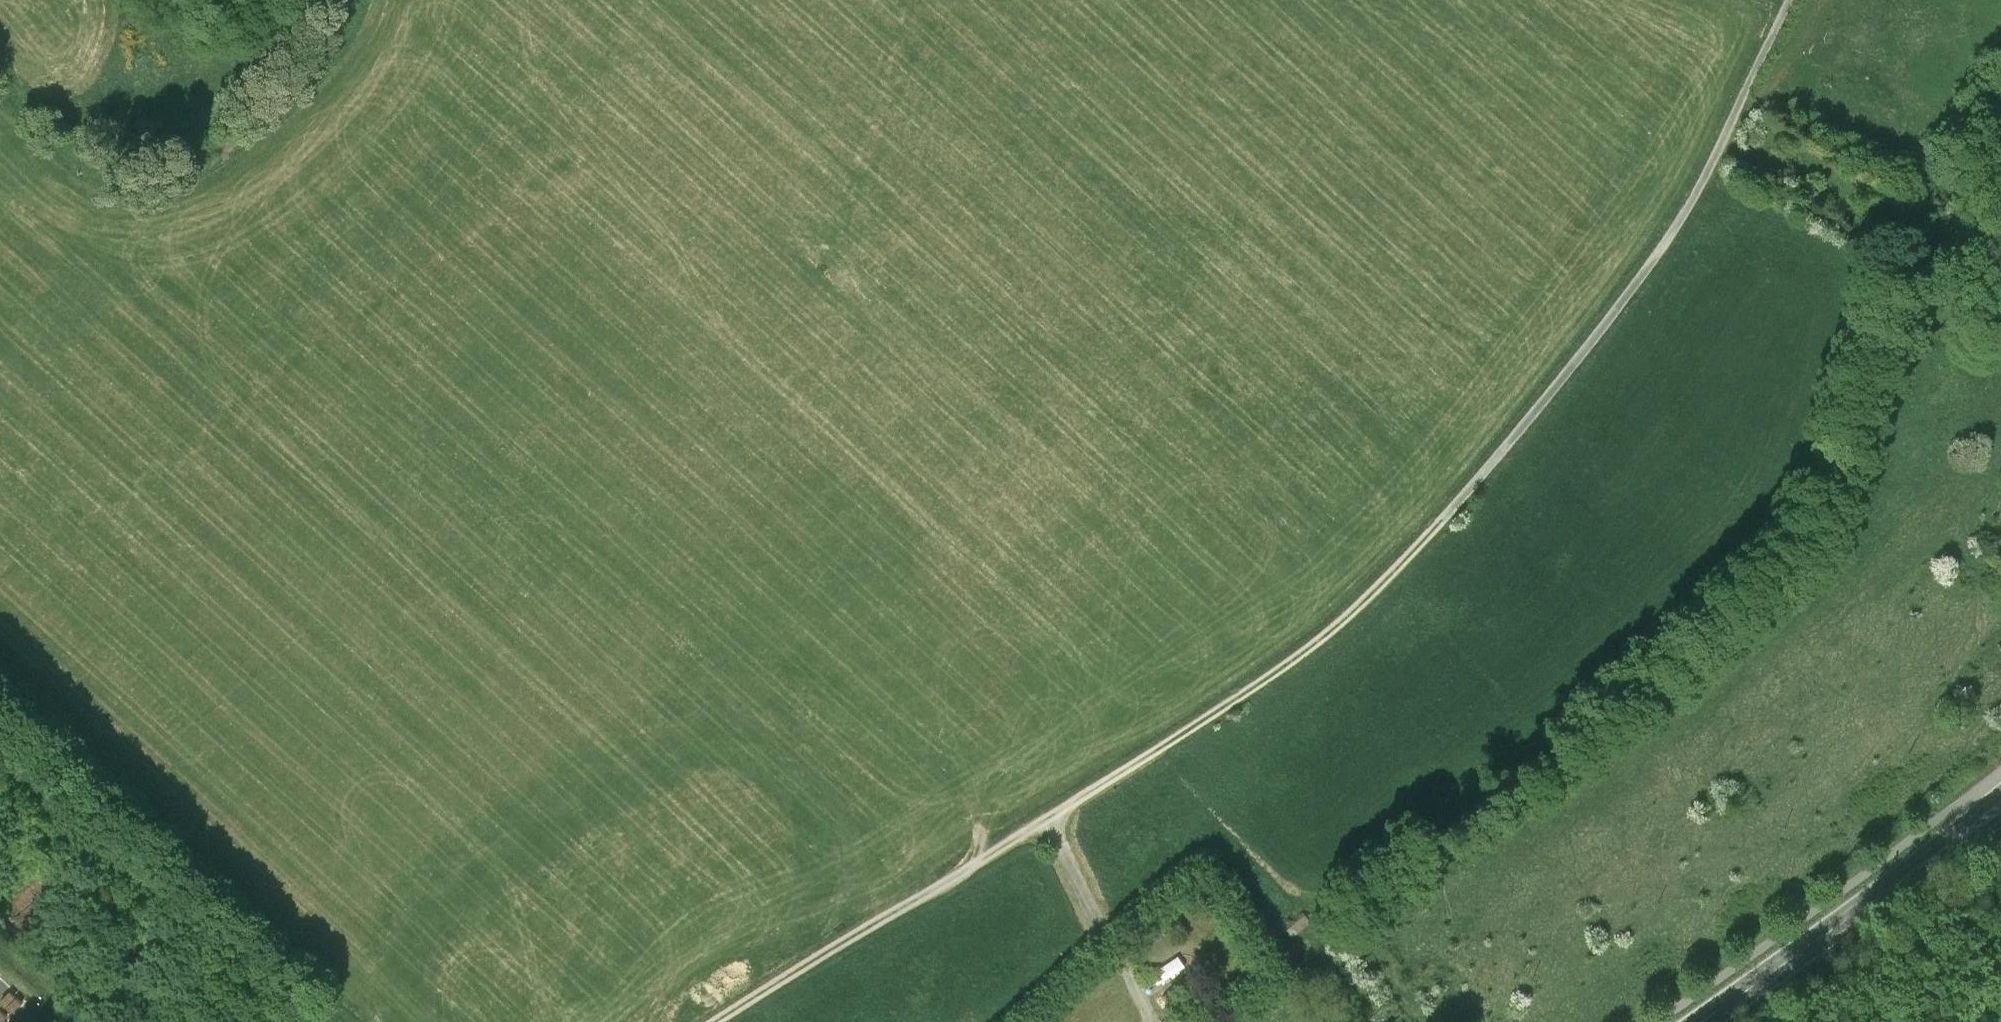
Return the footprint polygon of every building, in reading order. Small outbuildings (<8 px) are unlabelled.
[(1152,973),(1159,983),(1184,966),(1177,956),(1152,973)] [(1161,994),(1169,1004),(1193,986),(1185,976),(1161,994)]
